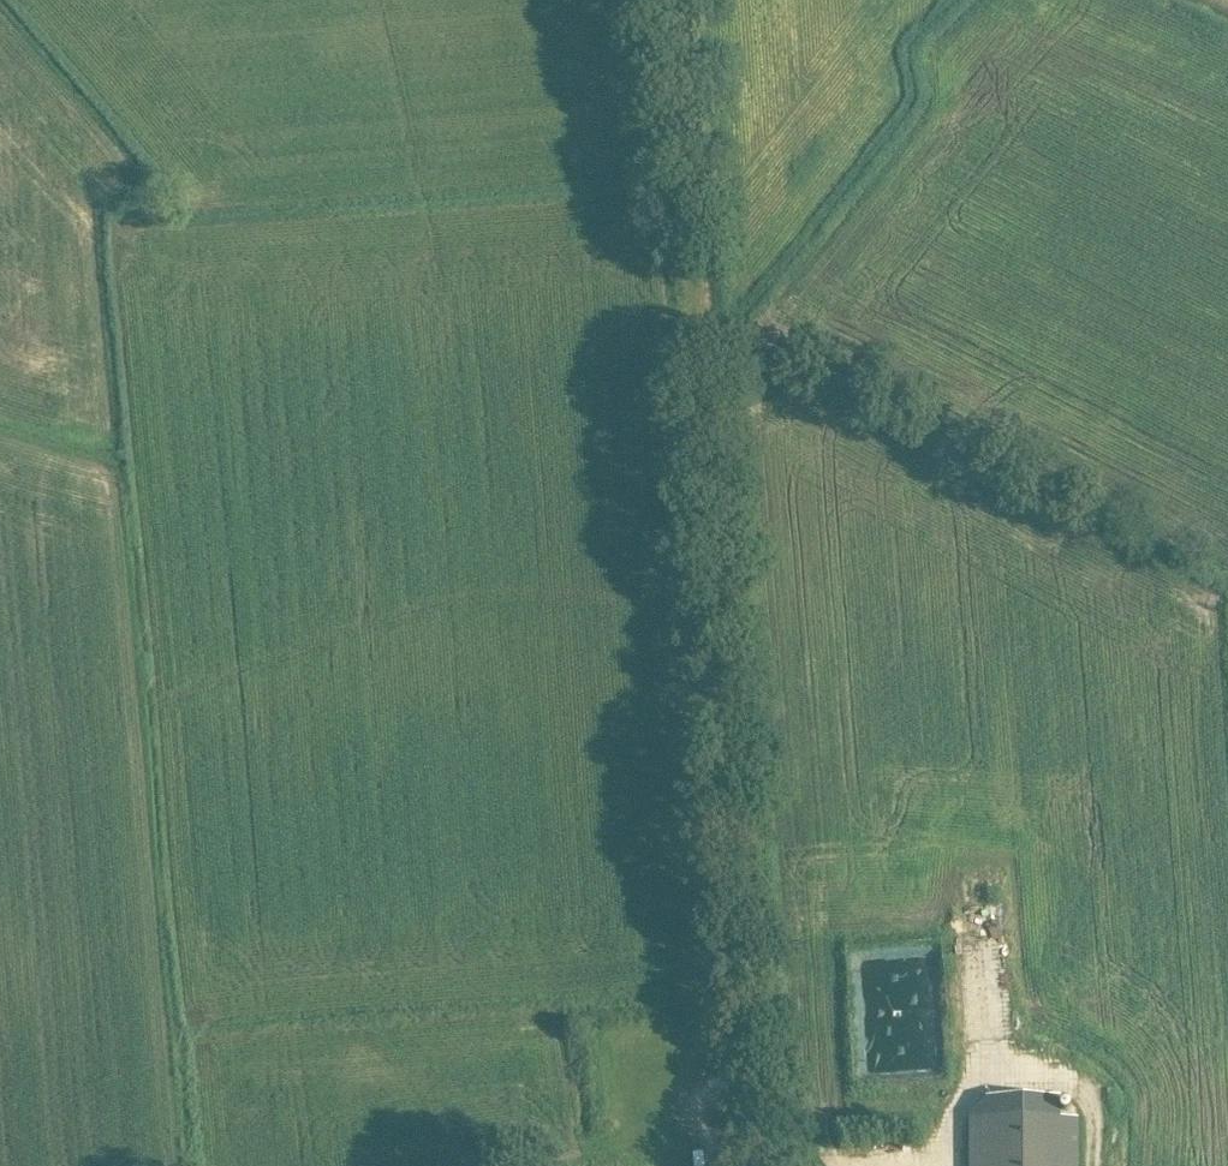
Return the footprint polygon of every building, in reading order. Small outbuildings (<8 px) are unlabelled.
[(1072,1117),(1055,1118),(1055,1097),(983,1099),(966,1115),(967,1165),(1073,1165),(1072,1117)]
